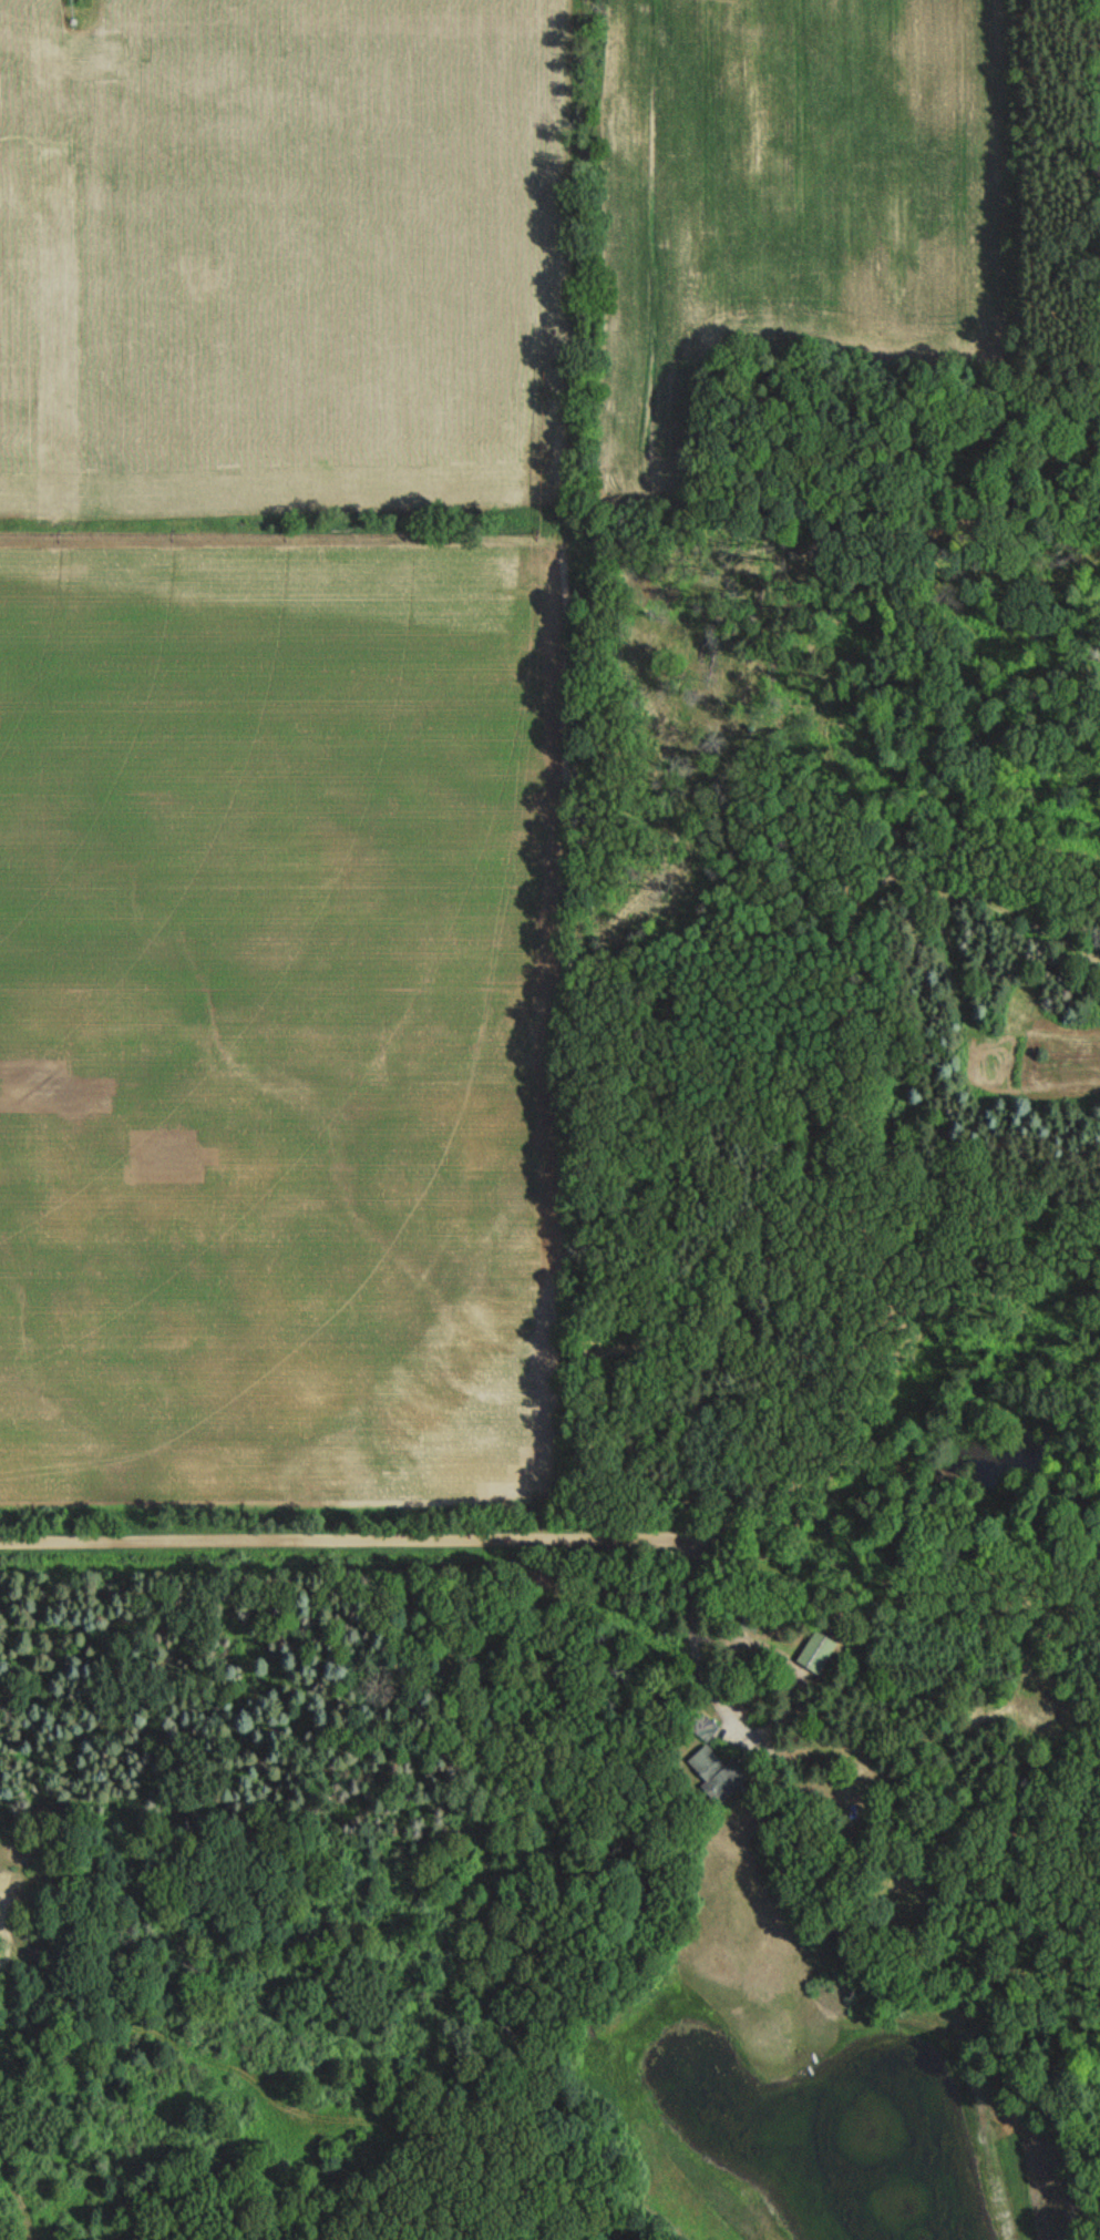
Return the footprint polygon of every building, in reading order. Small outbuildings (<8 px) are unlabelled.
[(757,1631),(757,1613),(733,1613),(733,1631),(757,1631)] [(837,1645),(817,1631),(795,1662),(815,1677),(837,1645)] [(718,1728),(698,1712),(686,1728),(706,1744),(718,1728)] [(724,1765),(705,1745),(681,1767),(712,1801),(743,1773),(731,1759),(724,1765)]
